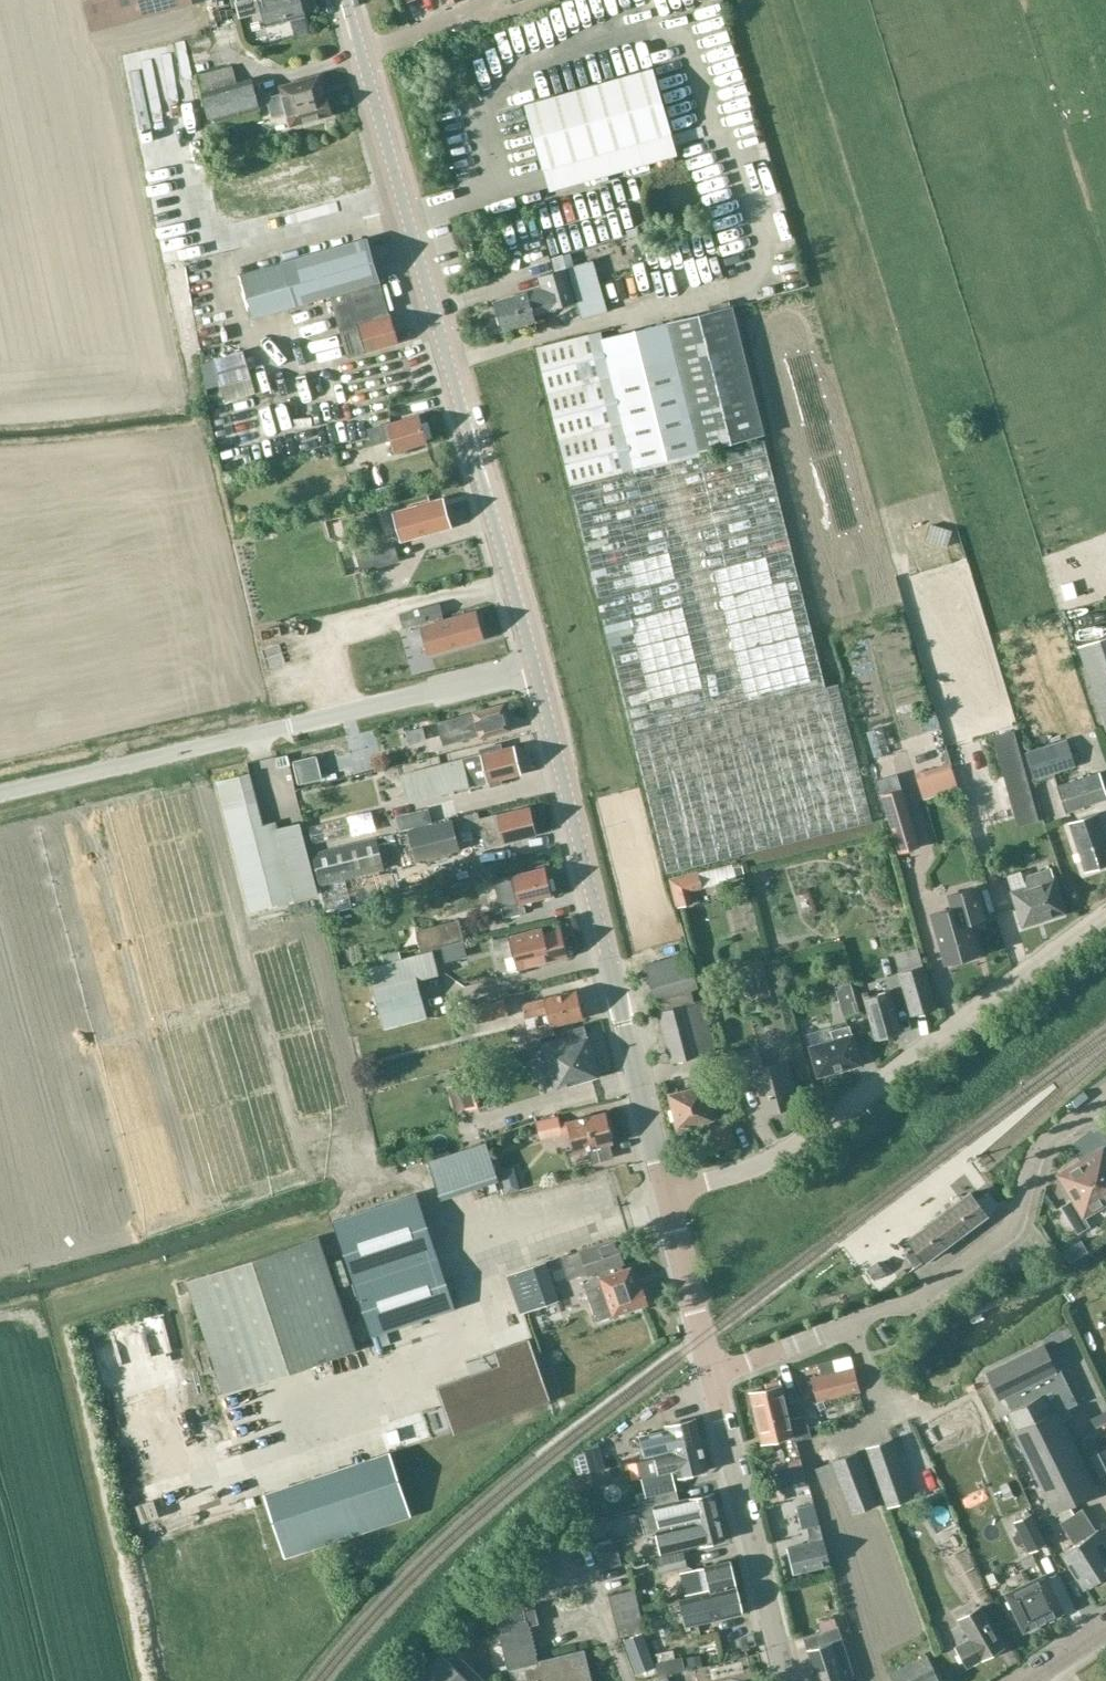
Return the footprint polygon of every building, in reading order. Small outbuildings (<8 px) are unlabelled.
[(94,30),(198,4),(197,0),(87,0),(94,30)] [(241,18),(264,12),(267,26),(304,16),(300,0),(236,0),(241,18)] [(210,121),(260,108),(252,78),(237,82),(233,66),(197,75),(210,121)] [(671,133),(653,67),(524,104),(543,169),(671,133)] [(291,126),(331,115),(326,94),(324,94),(319,75),(280,85),(282,92),(266,97),(272,117),(287,113),(291,126)] [(617,194),(547,206),(548,212),(521,217),(527,253),(624,237),(617,194)] [(368,238),(240,275),(253,317),(295,305),(330,295),(348,357),(398,342),(390,315),(389,315),(379,281),(380,280),(368,238)] [(646,240),(634,241),(637,273),(650,272),(646,240)] [(582,318),(608,311),(593,260),(539,275),(543,290),(528,294),(528,292),(493,302),(501,330),(536,320),(534,313),(549,309),(577,301),(582,318)] [(731,306),(667,322),(668,326),(699,451),(763,435),(731,306)] [(691,457),(656,317),(536,348),(569,482),(666,874),(872,822),(838,684),(826,687),(763,439),(691,457)] [(214,360),(221,385),(251,376),(244,351),(214,360)] [(419,415),(383,425),(368,429),(372,444),(391,438),(395,451),(427,442),(419,415)] [(363,441),(333,443),(334,456),(363,454),(363,441)] [(360,503),(383,497),(379,479),(355,485),(360,503)] [(402,540),(451,526),(443,499),(394,513),(402,540)] [(936,540),(939,526),(917,520),(914,535),(936,540)] [(362,571),(398,560),(393,542),(357,552),(362,571)] [(404,628),(443,616),(439,603),(400,615),(404,628)] [(434,652),(484,638),(476,611),(426,625),(434,652)] [(1089,677),(1105,727),(1105,637),(1079,646),(1089,677)] [(481,736),(509,729),(503,705),(438,722),(444,743),(462,739),(461,734),(479,729),(481,736)] [(409,745),(428,741),(424,726),(405,731),(409,745)] [(1035,779),(1074,766),(1066,740),(1027,752),(1035,779)] [(514,746),(401,775),(408,802),(453,791),(452,789),(469,785),(469,787),(490,781),(491,786),(501,783),(500,779),(521,773),(514,746)] [(910,795),(946,780),(936,756),(900,771),(910,795)] [(247,772),(216,780),(250,912),(317,895),(298,822),(275,828),(274,822),(261,825),(247,772)] [(1105,798),(1105,791),(1100,773),(1058,786),(1066,811),(1105,798)] [(974,839),(1001,831),(988,789),(989,788),(986,777),(958,786),(974,839)] [(1007,797),(1023,795),(1021,778),(1005,780),(1007,797)] [(901,788),(882,793),(894,834),(913,828),(901,788)] [(387,823),(416,816),(413,802),(383,810),(387,823)] [(487,847),(537,834),(529,807),(480,819),(478,812),(456,818),(460,832),(482,826),(487,847)] [(1105,863),(1105,836),(1099,813),(1070,822),(1085,870),(1105,863)] [(345,815),(307,824),(312,844),(350,834),(345,815)] [(416,860),(459,849),(452,819),(409,830),(416,860)] [(321,885),(384,869),(376,838),(313,854),(321,885)] [(495,880),(502,908),(505,916),(525,911),(523,902),(552,895),(545,867),(495,880)] [(677,906),(692,901),(690,892),(725,882),(721,867),(671,880),(677,906)] [(1026,886),(1012,891),(1023,926),(1066,912),(1054,877),(1051,868),(1024,877),(1026,886)] [(945,963),(978,954),(969,922),(984,918),(975,887),(949,895),(952,908),(931,914),(945,963)] [(415,931),(421,954),(432,952),(432,950),(464,942),(459,920),(415,931)] [(498,959),(514,954),(518,969),(568,956),(561,928),(543,933),(541,928),(493,940),(498,959)] [(936,1007),(924,964),(923,965),(918,947),(894,955),(899,972),(911,1014),(936,1007)] [(432,952),(421,954),(411,957),(368,968),(384,1028),(427,1017),(417,980),(438,975),(432,952)] [(702,1000),(694,1002),(691,991),(698,989),(688,953),(646,965),(654,999),(658,998),(661,1010),(658,1011),(672,1062),(715,1051),(702,1000)] [(551,1026),(584,1018),(577,990),(544,998),(522,1004),(525,1018),(547,1012),(551,1026)] [(832,1009),(843,1007),(839,990),(827,993),(832,1009)] [(875,1038),(901,1031),(890,990),(869,996),(868,991),(863,992),(875,1038)] [(474,1023),(508,1015),(505,1000),(470,1008),(470,1010),(452,1014),(455,1027),(473,1022),(474,1023)] [(567,1086),(599,1076),(585,1024),(569,1028),(571,1035),(542,1043),(555,1088),(567,1085),(567,1086)] [(849,1025),(831,1030),(833,1040),(809,1046),(818,1076),(860,1064),(849,1025)] [(765,1113),(799,1104),(788,1061),(763,1066),(761,1053),(737,1058),(743,1085),(757,1083),(765,1113)] [(455,1071),(460,1087),(449,1090),(455,1112),(490,1102),(479,1064),(455,1071)] [(705,1085),(668,1094),(677,1129),(714,1120),(705,1085)] [(606,1112),(567,1121),(575,1152),(593,1147),(596,1161),(610,1158),(613,1154),(610,1143),(614,1142),(606,1112)] [(736,1143),(727,1113),(718,1116),(721,1124),(712,1127),(719,1148),(736,1143)] [(558,1116),(537,1122),(541,1138),(562,1133),(560,1123),(558,1116)] [(486,1142),(429,1161),(439,1194),(498,1176),(486,1142)] [(1080,1161),(1105,1203),(1105,1152),(1103,1147),(1080,1161)] [(1105,1203),(1080,1161),(1058,1174),(1072,1199),(1061,1206),(1077,1233),(1090,1226),(1084,1216),(1105,1203)] [(909,1239),(913,1245),(904,1252),(915,1267),(925,1260),(936,1252),(937,1253),(960,1235),(976,1224),(975,1223),(999,1204),(990,1191),(976,1201),(970,1193),(959,1201),(958,1201),(920,1230),(909,1239)] [(333,1222),(354,1285),(438,1257),(417,1194),(333,1222)] [(357,1349),(319,1236),(186,1281),(224,1394),(357,1349)] [(613,1315),(648,1304),(641,1284),(637,1285),(631,1267),(624,1269),(622,1263),(624,1262),(616,1238),(579,1250),(587,1274),(598,1271),(600,1277),(584,1282),(597,1320),(602,1319),(613,1315)] [(455,1307),(438,1257),(354,1285),(371,1335),(455,1307)] [(546,1262),(521,1271),(506,1276),(519,1313),(559,1299),(546,1262)] [(884,1271),(878,1262),(868,1269),(875,1278),(884,1271)] [(500,1365),(439,1386),(455,1432),(549,1399),(528,1339),(495,1351),(500,1365)] [(1087,1474),(1062,1420),(1072,1416),(1068,1408),(1073,1406),(1086,1432),(1095,1428),(1082,1401),(1077,1404),(1060,1367),(1056,1369),(1045,1344),(1009,1362),(985,1372),(999,1401),(1005,1398),(1010,1410),(1009,1410),(1017,1427),(1014,1429),(1041,1486),(1054,1514),(1095,1493),(1086,1475),(1087,1474)] [(818,1401),(860,1390),(854,1367),(812,1378),(818,1401)] [(790,1420),(780,1381),(766,1384),(766,1389),(751,1393),(763,1443),(794,1435),(795,1441),(809,1438),(803,1416),(790,1420)] [(975,1404),(925,1423),(939,1456),(943,1454),(950,1471),(975,1461),(972,1452),(992,1444),(975,1404)] [(650,1459),(658,1457),(658,1456),(702,1445),(695,1420),(668,1426),(669,1431),(644,1437),(650,1459)] [(866,1447),(887,1507),(913,1498),(893,1438),(866,1447)] [(708,1471),(702,1445),(658,1456),(658,1457),(663,1475),(647,1479),(651,1495),(679,1488),(677,1479),(708,1471)] [(1105,1474),(1105,1450),(1092,1457),(1101,1477),(1105,1474)] [(389,1451),(264,1492),(286,1556),(410,1515),(389,1451)] [(833,1460),(833,1461),(816,1468),(823,1490),(841,1482),(853,1514),(878,1505),(857,1451),(833,1460)] [(801,1481),(795,1460),(775,1466),(781,1487),(801,1481)] [(651,1495),(636,1498),(639,1511),(645,1535),(655,1533),(660,1532),(719,1517),(713,1494),(682,1502),(679,1488),(651,1495)] [(797,1509),(799,1518),(802,1529),(808,1528),(812,1543),(789,1548),(795,1574),(830,1565),(824,1541),(820,1527),(819,1527),(814,1504),(797,1509)] [(1105,1579),(1105,1547),(1103,1542),(1104,1542),(1097,1531),(1084,1509),(1061,1523),(1074,1545),(1063,1552),(1085,1587),(1101,1577),(1103,1581),(1105,1579)] [(1032,1513),(1014,1521),(1029,1552),(1047,1543),(1032,1513)] [(700,1543),(701,1546),(725,1541),(719,1517),(660,1532),(655,1533),(660,1552),(700,1543)] [(948,1532),(928,1538),(933,1552),(952,1545),(948,1532)] [(602,1568),(617,1565),(612,1542),(596,1546),(597,1547),(599,1559),(602,1568)] [(659,1573),(688,1567),(684,1551),(656,1558),(659,1573)] [(710,1590),(711,1593),(736,1587),(730,1562),(693,1570),(699,1593),(710,1590)] [(1025,1631),(1064,1612),(1046,1575),(1007,1594),(1025,1631)] [(741,1613),(736,1587),(711,1593),(711,1594),(680,1601),(685,1626),(741,1613)] [(644,1631),(633,1589),(608,1595),(619,1637),(644,1631)] [(512,1680),(592,1680),(584,1650),(537,1661),(536,1656),(537,1653),(535,1652),(536,1649),(534,1648),(535,1645),(533,1644),(534,1640),(532,1639),(533,1636),(531,1635),(532,1632),(530,1631),(531,1628),(529,1627),(529,1626),(528,1624),(538,1621),(534,1606),(523,1609),(523,1608),(496,1615),(499,1629),(498,1629),(508,1670),(509,1669),(512,1680)] [(983,1659),(1004,1646),(990,1621),(989,1621),(980,1607),(960,1619),(968,1632),(966,1633),(970,1638),(956,1646),(968,1666),(982,1658),(983,1659)] [(825,1644),(842,1638),(838,1625),(837,1625),(820,1631),(825,1644)] [(851,1676),(854,1674),(842,1638),(808,1650),(818,1680),(853,1680),(851,1676)] [(452,1646),(418,1680),(488,1680),(452,1646)] [(700,1655),(687,1657),(689,1667),(702,1664),(700,1655)] [(926,1656),(892,1673),(896,1680),(938,1680),(926,1656)]
